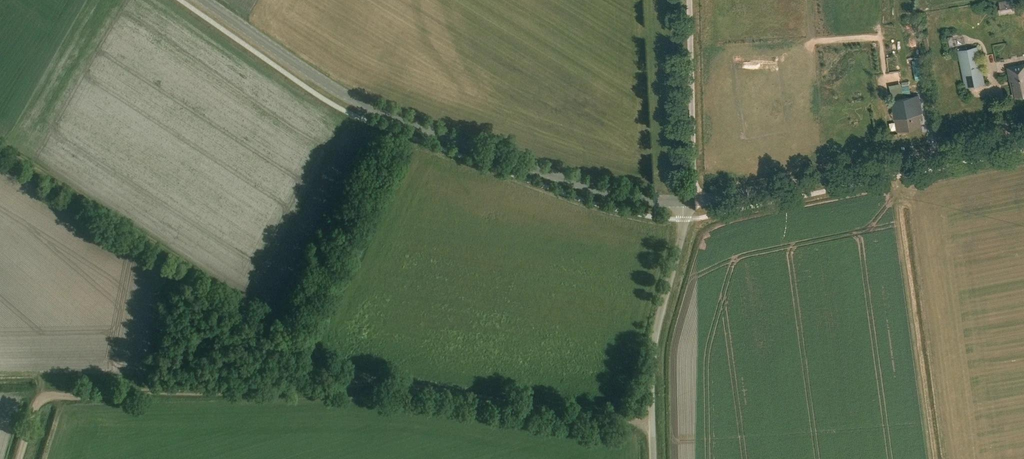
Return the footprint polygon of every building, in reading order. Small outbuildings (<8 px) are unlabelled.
[(938,40),(930,42),(932,52),(940,51),(938,40)] [(984,84),(977,47),(959,51),(966,87),(984,84)] [(1008,70),(1010,80),(1011,80),(1015,97),(1023,95),(1023,64),(1015,66),(1015,68),(1008,70)] [(923,117),(918,95),(891,100),(897,131),(921,126),(920,118),(923,117)]
